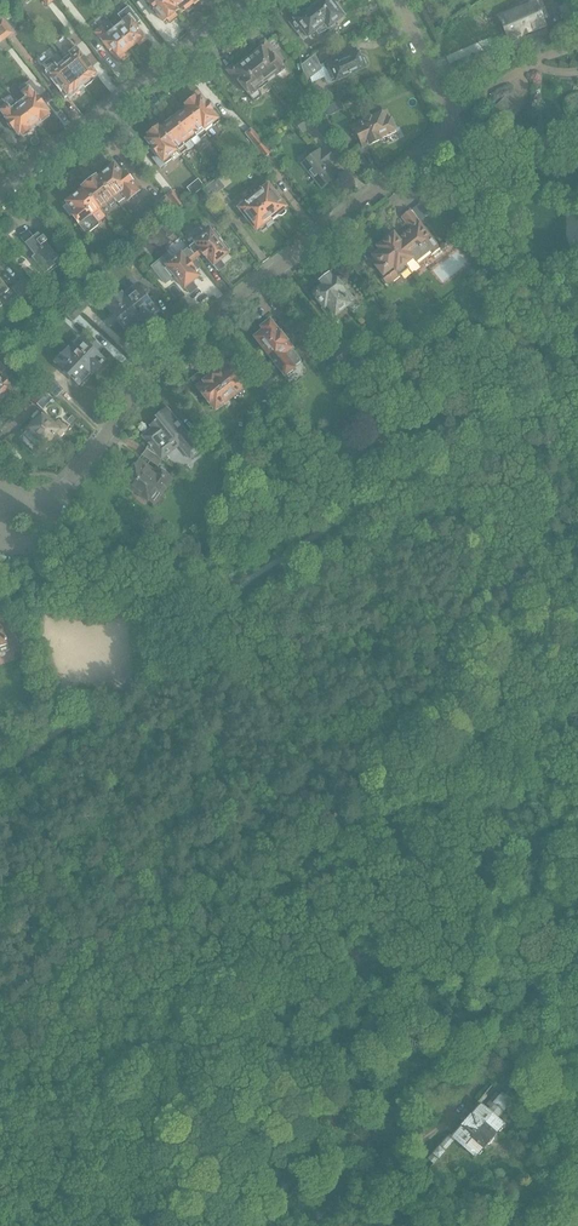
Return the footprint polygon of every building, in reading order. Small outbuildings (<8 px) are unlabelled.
[(164,22),(167,20),(169,23),(178,16),(176,13),(178,11),(170,0),(147,0),(164,22)] [(178,11),(179,10),(180,11),(184,8),(185,10),(193,4),(190,0),(170,0),(178,11)] [(329,28),(344,17),(335,6),(338,3),(335,0),(318,0),(311,6),(329,28)] [(542,17),(546,15),(540,1),(531,5),(530,3),(504,14),(503,13),(500,15),(500,16),(499,17),(499,18),(498,19),(500,22),(501,22),(501,23),(502,26),(503,26),(509,41),(524,35),(523,33),(529,31),(530,32),(545,25),(542,17)] [(577,22),(577,12),(574,2),(560,8),(568,26),(577,22)] [(325,32),(329,28),(311,6),(291,22),(298,31),(300,30),(307,38),(316,31),(319,34),(325,32)] [(116,29),(131,49),(137,43),(139,46),(147,40),(128,16),(124,10),(118,15),(122,21),(123,23),(116,29)] [(7,38),(14,33),(3,19),(0,21),(0,29),(7,38)] [(131,49),(116,29),(107,36),(100,28),(95,32),(103,42),(110,52),(118,62),(126,56),(124,54),(131,49)] [(336,37),(335,35),(331,31),(327,34),(334,43),(337,42),(334,38),(336,37)] [(63,60),(85,88),(93,81),(92,80),(93,80),(92,78),(97,74),(71,42),(64,48),(70,55),(63,60)] [(268,83),(277,76),(280,79),(283,80),(286,77),(285,70),(273,54),(275,53),(266,42),(260,47),(261,48),(248,58),(268,83)] [(329,60),(324,65),(332,83),(365,68),(356,48),(329,60)] [(302,65),(307,81),(322,69),(315,55),(302,65)] [(259,90),(268,83),(248,58),(235,69),(234,67),(228,72),(236,83),(238,81),(255,103),(262,97),(261,94),(259,90)] [(85,88),(63,60),(56,66),(51,59),(46,62),(46,64),(46,67),(48,70),(69,96),(73,93),(74,94),(75,93),(76,95),(85,88)] [(25,95),(16,101),(19,105),(35,125),(41,120),(42,121),(49,116),(47,113),(49,112),(38,98),(42,94),(31,80),(26,85),(25,84),(20,88),(23,93),(25,95)] [(187,108),(204,130),(212,124),(214,127),(220,122),(211,111),(214,108),(210,104),(207,106),(201,97),(197,101),(195,98),(186,105),(188,108),(187,108)] [(7,106),(1,111),(2,112),(7,118),(6,119),(19,135),(21,134),(23,136),(30,131),(29,130),(35,125),(19,105),(16,101),(8,108),(7,106)] [(204,130),(187,108),(187,109),(187,110),(174,120),(194,145),(196,145),(197,145),(201,141),(201,140),(207,134),(204,130)] [(294,121),(302,133),(318,121),(309,109),(294,121)] [(386,112),(351,127),(355,136),(358,135),(363,147),(370,144),(371,145),(382,141),(380,137),(396,130),(391,119),(390,120),(386,112)] [(194,147),(194,145),(174,120),(162,129),(161,128),(160,129),(181,157),(181,155),(188,150),(189,150),(191,150),(194,147)] [(181,157),(160,129),(159,130),(158,128),(149,135),(150,137),(147,140),(166,164),(172,159),(174,161),(177,160),(181,157)] [(257,148),(263,143),(252,129),(246,134),(257,148)] [(271,153),(264,143),(263,143),(257,148),(264,158),(271,153)] [(303,164),(322,187),(338,174),(330,164),(335,161),(326,149),(321,153),(319,151),(303,164)] [(98,178),(117,202),(124,196),(128,200),(139,191),(125,173),(123,175),(115,165),(98,178)] [(117,202),(98,178),(97,177),(82,188),(83,189),(105,217),(106,217),(101,210),(108,204),(110,207),(117,202)] [(254,197),(271,218),(277,214),(280,218),(287,212),(284,208),(286,207),(268,185),(269,185),(266,182),(266,181),(263,177),(255,183),(258,187),(259,187),(262,191),(254,197)] [(210,199),(216,195),(226,188),(218,178),(210,184),(206,187),(203,190),(210,199)] [(206,187),(210,184),(205,179),(201,182),(206,187)] [(99,223),(105,217),(83,189),(67,202),(75,213),(73,215),(80,224),(79,225),(81,227),(81,229),(82,231),(84,232),(87,235),(100,224),(99,223)] [(177,210),(185,204),(174,190),(166,196),(177,210)] [(167,218),(177,210),(166,196),(156,204),(167,218)] [(450,202),(445,196),(439,201),(443,207),(450,202)] [(265,223),(271,218),(254,197),(247,203),(243,199),(236,204),(239,208),(240,208),(257,230),(258,229),(260,231),(263,231),(267,228),(267,226),(265,223)] [(385,240),(408,268),(417,261),(419,264),(440,248),(410,210),(401,217),(410,229),(398,238),(394,233),(385,240)] [(189,247),(189,248),(197,258),(203,253),(208,260),(209,259),(214,265),(221,260),(229,254),(211,230),(194,243),(189,247)] [(27,245),(21,250),(29,261),(32,258),(46,276),(57,267),(53,262),(58,258),(45,242),(47,241),(44,236),(42,238),(39,234),(26,244),(27,245)] [(162,258),(152,266),(166,284),(175,276),(185,288),(199,276),(190,264),(197,258),(189,248),(189,247),(181,237),(175,242),(183,251),(167,264),(162,258)] [(387,285),(408,268),(385,240),(377,246),(375,244),(368,250),(373,256),(369,259),(381,273),(379,275),(387,285)] [(130,268),(140,260),(129,247),(120,254),(130,268)] [(134,251),(140,259),(146,255),(140,247),(134,251)] [(346,259),(358,274),(365,268),(353,254),(346,259)] [(314,291),(313,293),(313,296),(316,298),(324,307),(323,308),(331,318),(335,315),(335,316),(347,307),(352,313),(361,307),(337,276),(334,278),(332,278),(330,275),(320,282),(323,286),(317,290),(314,291)] [(9,290),(0,278),(0,297),(9,290)] [(22,279),(12,287),(21,298),(25,305),(36,297),(31,290),(22,279)] [(121,294),(143,321),(156,311),(137,286),(124,296),(122,294),(121,294)] [(69,301),(82,313),(90,304),(77,293),(69,301)] [(142,322),(143,321),(121,294),(108,305),(128,330),(140,320),(142,322)] [(74,322),(82,313),(69,301),(61,310),(74,322)] [(294,367),(301,361),(270,321),(262,327),(264,330),(256,337),(285,375),(294,368),(294,367)] [(306,339),(300,332),(296,335),(302,342),(306,339)] [(93,373),(105,361),(82,339),(71,351),(69,349),(68,350),(93,373)] [(93,374),(93,373),(68,350),(56,363),(79,384),(90,372),(93,374)] [(339,351),(325,361),(332,370),(341,364),(353,380),(358,376),(346,360),(339,351)] [(2,362),(7,367),(15,360),(10,355),(2,362)] [(208,370),(230,398),(246,386),(223,358),(208,370)] [(0,374),(0,403),(16,389),(20,385),(5,369),(3,372),(0,374)] [(216,410),(230,398),(208,370),(193,381),(216,410)] [(41,385),(55,398),(64,389),(50,376),(41,385)] [(21,387),(30,396),(40,385),(32,377),(21,387)] [(50,403),(55,399),(43,387),(31,398),(42,409),(50,402),(50,403)] [(180,421),(178,422),(168,409),(157,417),(159,420),(151,426),(153,428),(143,436),(149,444),(146,449),(157,457),(161,461),(162,461),(162,460),(165,462),(170,458),(167,455),(180,445),(190,459),(201,450),(209,444),(197,429),(189,436),(182,426),(183,425),(180,421)] [(28,428),(47,446),(49,448),(70,426),(66,423),(64,426),(59,421),(55,425),(42,413),(41,414),(38,411),(32,417),(35,421),(28,428)] [(158,467),(162,461),(161,461),(157,457),(146,449),(142,455),(121,484),(153,505),(173,478),(158,468),(154,473),(146,467),(150,461),(158,467)] [(1,657),(6,656),(7,654),(6,651),(10,650),(0,622),(0,657),(1,657)] [(479,1102),(481,1104),(482,1104),(496,1087),(493,1085),(479,1102)] [(504,1111),(513,1102),(502,1093),(499,1096),(496,1094),(485,1107),(482,1104),(481,1104),(473,1113),(460,1127),(460,1128),(452,1137),(450,1135),(440,1146),(433,1154),(429,1159),(434,1164),(439,1159),(446,1151),(455,1139),(476,1157),(505,1124),(498,1118),(504,1111)]
